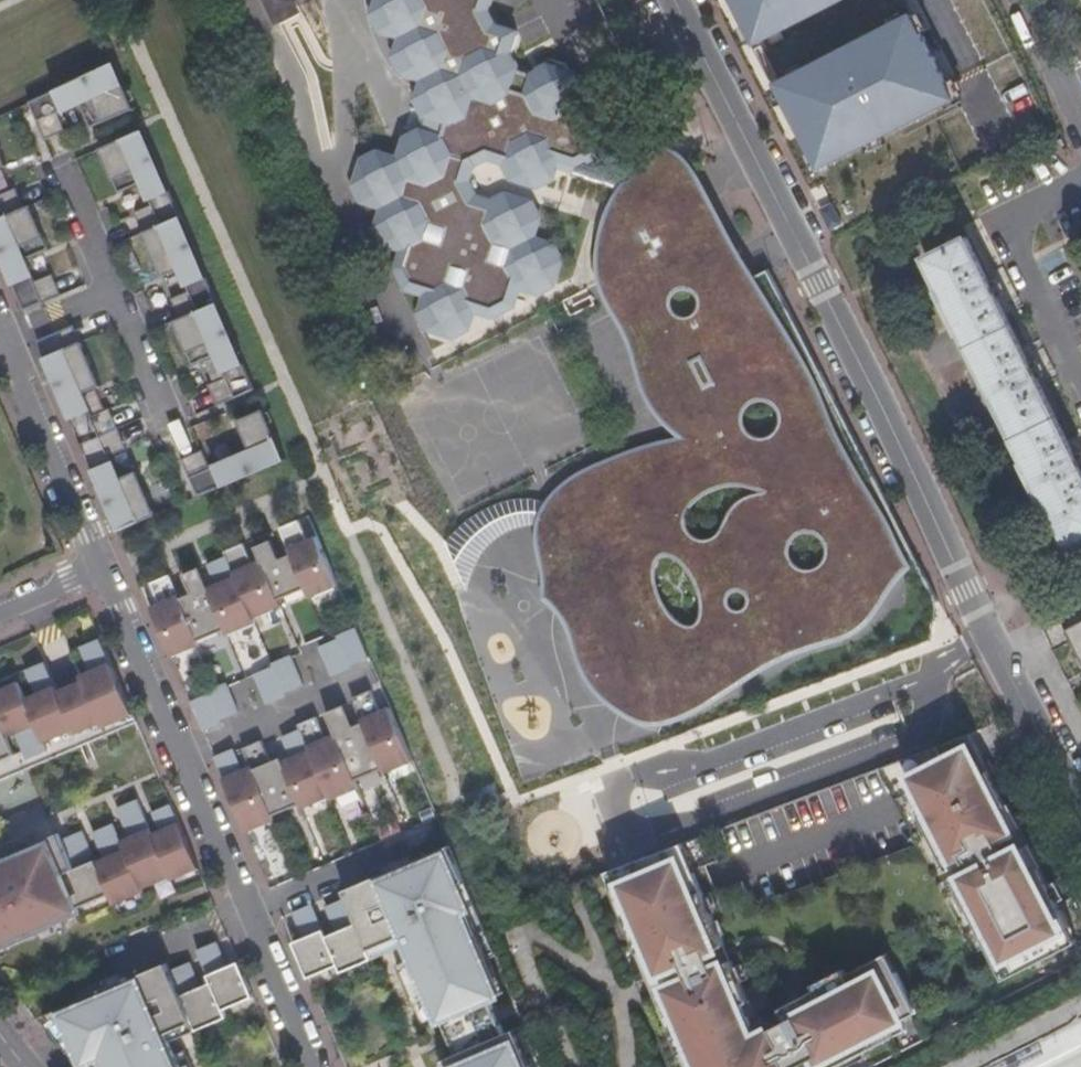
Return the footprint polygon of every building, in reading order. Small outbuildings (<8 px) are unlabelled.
[(253,35),(299,14),(293,0),(237,0),(253,35)] [(385,245),(408,253),(415,269),(407,289),(427,296),(420,315),(429,332),(451,338),(468,330),(474,311),(493,317),(511,308),(517,289),(536,295),(553,287),(559,266),(551,250),(533,243),(539,225),(530,206),(512,199),(494,208),(477,201),(469,185),(474,166),(493,157),(509,162),(518,179),(537,187),(554,178),(560,160),(577,167),(597,157),(603,139),(594,121),(575,115),(581,96),(572,78),(553,71),(538,78),(519,72),(511,55),(517,35),(499,30),(491,14),(496,0),(383,0),(378,12),(388,31),(407,37),(401,57),(410,75),(427,80),(421,99),(431,117),(449,124),(442,142),(425,135),(405,145),(398,163),(382,156),(363,166),(357,186),(365,202),(384,211),(377,227),(385,245)] [(756,45),(789,28),(785,20),(825,0),(733,0),(756,45)] [(295,17),(259,33),(294,114),(330,99),(295,17)] [(818,170),(954,102),(912,18),(879,35),(883,43),(813,77),(809,69),(776,86),(818,170)] [(88,126),(133,105),(114,60),(25,101),(40,133),(61,124),(55,113),(77,103),(88,126)] [(43,139),(63,129),(61,124),(40,133),(43,139)] [(179,213),(142,126),(97,145),(116,190),(140,180),(149,202),(137,207),(146,227),(179,213)] [(578,602),(586,587),(578,571),(564,572),(556,567),(551,560),(547,549),(545,539),(545,531),(547,524),(535,523),(534,537),(534,545),(540,572),(540,584),(540,598),(548,604),(556,612),(561,620),(566,630),(579,669),(587,684),(602,701),(624,717),(639,724),(652,725),(663,724),(674,721),(695,712),(712,702),(746,680),(780,660),(808,649),(848,636),(869,623),(880,610),(883,592),(897,580),(901,571),(902,561),(900,544),(891,523),(855,455),(841,423),(766,269),(752,244),(716,167),(696,140),(681,132),(648,160),(628,176),(605,208),(600,225),(595,244),(595,274),(608,308),(617,324),(626,341),(636,376),(641,392),(648,404),(655,415),(675,435),(660,439),(628,449),(584,467),(565,479),(550,493),(543,502),(553,508),(563,497),(575,486),(585,480),(605,471),(619,466),(625,464),(646,458),(663,457),(679,460),(697,465),(705,455),(698,446),(661,408),(656,401),(652,392),(648,372),(649,363),(655,351),(664,341),(663,332),(651,327),(641,322),(631,315),(625,309),(618,299),(610,287),(606,273),(605,254),(608,238),(613,219),(621,198),(638,186),(643,178),(653,164),(668,153),(685,148),(699,153),(714,179),(739,235),(792,329),(815,379),(823,398),(826,409),(826,415),(826,424),(824,432),(822,438),(818,446),(826,448),(827,444),(829,441),(835,440),(839,440),(841,442),(844,446),(862,482),(889,535),(894,552),(894,558),(892,570),(887,578),(881,583),(873,588),(873,597),(872,602),(869,608),(859,619),(850,624),(841,628),(797,642),(772,654),(767,652),(759,658),(759,662),(756,665),(740,673),(708,694),(685,705),(648,719),(641,703),(641,694),(629,684),(620,686),(614,686),(608,684),(602,680),(594,674),(582,655),(577,639),(576,628),(576,614),(578,602)] [(618,299),(625,309),(631,315),(641,322),(651,327),(663,332),(664,341),(655,351),(649,363),(648,372),(652,392),(656,401),(661,408),(698,446),(705,455),(697,465),(679,460),(663,457),(646,458),(625,464),(619,466),(605,471),(585,480),(575,486),(563,497),(553,508),(548,522),(547,524),(545,531),(545,539),(547,549),(551,560),(556,567),(564,572),(578,571),(586,587),(578,602),(576,614),(576,628),(577,639),(582,655),(594,674),(602,680),(608,684),(614,686),(620,686),(629,684),(641,694),(641,703),(648,719),(685,705),(708,694),(740,673),(756,665),(759,662),(759,658),(767,652),(772,654),(797,642),(841,628),(850,624),(859,619),(869,608),(872,602),(873,597),(873,588),(881,583),(887,578),(892,570),(894,558),(894,552),(889,535),(862,482),(844,446),(841,442),(839,440),(835,440),(829,441),(827,444),(826,448),(818,446),(822,438),(824,432),(826,424),(826,415),(826,409),(823,398),(815,379),(792,329),(739,235),(714,179),(699,153),(685,148),(668,153),(653,164),(643,178),(638,186),(621,198),(613,219),(608,238),(605,254),(606,273),(610,287),(618,299)] [(23,207),(15,187),(10,190),(18,209),(23,207)] [(14,211),(18,209),(10,190),(0,194),(0,217),(14,211)] [(26,259),(50,249),(30,204),(23,207),(18,209),(14,211),(0,217),(0,258),(22,310),(55,297),(47,276),(35,280),(26,259)] [(146,227),(137,207),(132,209),(140,229),(146,227)] [(829,208),(818,213),(827,233),(839,227),(829,208)] [(216,299),(179,213),(146,227),(140,229),(159,274),(177,267),(186,288),(174,294),(183,314),(216,299)] [(921,257),(1061,547),(1080,538),(1080,482),(964,236),(940,247),(921,257)] [(407,289),(415,269),(408,253),(399,271),(407,289)] [(61,294),(52,274),(47,276),(55,297),(61,294)] [(183,314),(174,294),(169,296),(178,316),(183,314)] [(254,388),(216,299),(183,314),(178,316),(171,319),(190,364),(214,353),(223,376),(212,380),(221,402),(254,388)] [(50,353),(46,344),(42,345),(41,343),(73,329),(71,324),(35,340),(39,351),(42,357),(50,353)] [(80,340),(76,330),(83,327),(82,326),(73,329),(41,343),(42,345),(46,344),(50,353),(80,340)] [(111,430),(102,410),(91,415),(82,393),(99,385),(80,340),(50,353),(42,357),(79,444),(111,430)] [(221,402),(212,380),(206,383),(215,404),(221,402)] [(116,428),(108,407),(102,410),(111,430),(116,428)] [(182,463),(196,496),(284,459),(262,407),(235,419),(248,449),(208,466),(203,454),(182,463)] [(125,449),(116,428),(111,430),(120,451),(125,449)] [(155,513),(135,469),(118,477),(109,456),(120,451),(111,430),(79,444),(108,512),(116,530),(155,513)] [(182,463),(203,454),(200,449),(180,457),(182,463)] [(548,522),(553,508),(543,502),(530,499),(517,499),(509,500),(494,505),(478,513),(464,522),(457,529),(445,542),(465,589),(472,568),(479,554),(486,545),(493,538),(504,531),(520,525),(535,523),(547,524),(548,522)] [(149,606),(170,656),(199,643),(197,640),(224,628),(226,633),(255,621),(253,617),(281,605),(278,599),(305,587),(309,596),(337,584),(316,534),(307,539),(298,518),(278,527),(290,553),(279,558),(270,538),(254,546),(260,559),(252,562),(243,542),(223,550),(225,555),(207,562),(215,583),(207,586),(198,566),(182,573),(190,592),(179,597),(169,573),(149,582),(158,602),(149,606)] [(1066,621),(1080,651),(1080,614),(1066,621)] [(368,656),(355,626),(336,634),(338,637),(326,642),(320,644),(318,645),(331,676),(332,674),(352,667),(350,664),(368,656)] [(15,756),(7,738),(16,734),(27,760),(48,751),(45,743),(74,731),(76,734),(101,724),(103,728),(132,715),(100,639),(71,651),(83,680),(58,691),(46,662),(25,671),(37,697),(27,702),(19,682),(0,690),(0,762),(15,756)] [(178,671),(198,662),(191,648),(171,657),(178,671)] [(253,673),(265,703),(267,703),(286,694),(285,691),(303,684),(291,657),(290,654),(272,661),(271,662),(272,665),(253,673)] [(207,693),(189,700),(202,731),(204,730),(221,722),(220,719),(221,719),(221,718),(237,712),(225,682),(216,685),(207,689),(206,690),(207,693)] [(362,721),(382,767),(381,768),(383,772),(412,760),(390,706),(379,710),(370,689),(351,697),(353,700),(362,721)] [(334,733),(354,779),(355,779),(381,768),(382,767),(362,721),(353,725),(344,704),(325,712),(334,733)] [(299,728),(329,796),(328,796),(329,799),(358,786),(355,779),(354,779),(334,733),(325,737),(316,715),(297,724),(299,728)] [(282,761),(281,761),(299,803),(298,803),(300,807),(328,796),(329,796),(299,728),(281,736),(290,757),(282,761)] [(1007,807),(971,736),(905,760),(918,787),(908,792),(943,861),(948,858),(953,868),(966,862),(976,882),(963,889),(975,910),(970,913),(996,964),(1005,959),(1014,975),(1064,950),(1055,934),(1069,926),(1039,869),(1035,871),(1003,809),(1007,807)] [(242,747),(250,765),(271,815),(272,814),(298,803),(299,803),(281,761),(282,761),(280,756),(270,760),(262,744),(261,739),(242,747)] [(233,747),(213,756),(245,831),(274,819),(272,814),(271,815),(250,765),(242,769),(235,750),(233,747)] [(918,787),(905,760),(894,764),(908,792),(918,787)] [(82,917),(78,909),(112,894),(116,903),(144,891),(143,888),(172,876),(173,879),(198,869),(171,804),(154,812),(162,830),(152,834),(137,799),(118,808),(130,837),(122,841),(115,823),(94,833),(105,859),(97,862),(84,831),(63,840),(60,833),(0,859),(0,952),(82,917)] [(1007,807),(1003,809),(1035,871),(1039,869),(1043,867),(1011,805),(1007,807)] [(683,842),(678,844),(690,873),(695,871),(683,842)] [(613,868),(620,884),(612,888),(639,951),(650,947),(678,1013),(667,1017),(684,1057),(694,1052),(701,1066),(835,1066),(908,1030),(903,1020),(919,1012),(888,954),(846,971),(844,966),(813,979),(816,984),(796,993),(801,1006),(784,1013),(756,1025),(743,995),(748,992),(729,950),(718,955),(712,940),(723,935),(695,871),(690,873),(678,844),(613,868)] [(517,1029),(505,1034),(490,999),(504,993),(489,959),(496,956),(449,846),(344,891),(346,898),(327,907),(337,932),(327,937),(313,904),(293,912),(304,938),(293,943),(309,978),(338,965),(341,973),(402,947),(408,960),(396,965),(423,1028),(443,1020),(457,1054),(449,1058),(453,1066),(534,1066),(517,1029)] [(948,858),(943,861),(948,871),(953,868),(948,858)] [(620,884),(613,868),(605,872),(612,888),(620,884)] [(956,886),(970,913),(975,910),(963,889),(961,884),(956,886)] [(1077,943),(1069,926),(1055,934),(1064,950),(1077,943)] [(729,950),(723,935),(712,940),(718,955),(729,950)] [(44,1018),(81,1066),(192,1066),(186,1052),(178,1056),(173,1044),(228,1020),(225,1012),(254,1000),(239,964),(228,969),(217,944),(197,952),(211,985),(201,989),(191,964),(171,973),(168,965),(127,982),(126,980),(78,1000),(79,1003),(44,1018)] [(678,1013),(650,947),(639,951),(637,952),(665,1018),(667,1017),(678,1013)] [(1005,959),(996,964),(1004,980),(1014,975),(1005,959)] [(801,1006),(796,993),(778,1000),(784,1013),(801,1006)] [(694,1052),(684,1057),(688,1066),(701,1066),(694,1052)] [(449,1058),(441,1061),(443,1066),(453,1066),(449,1058)]
